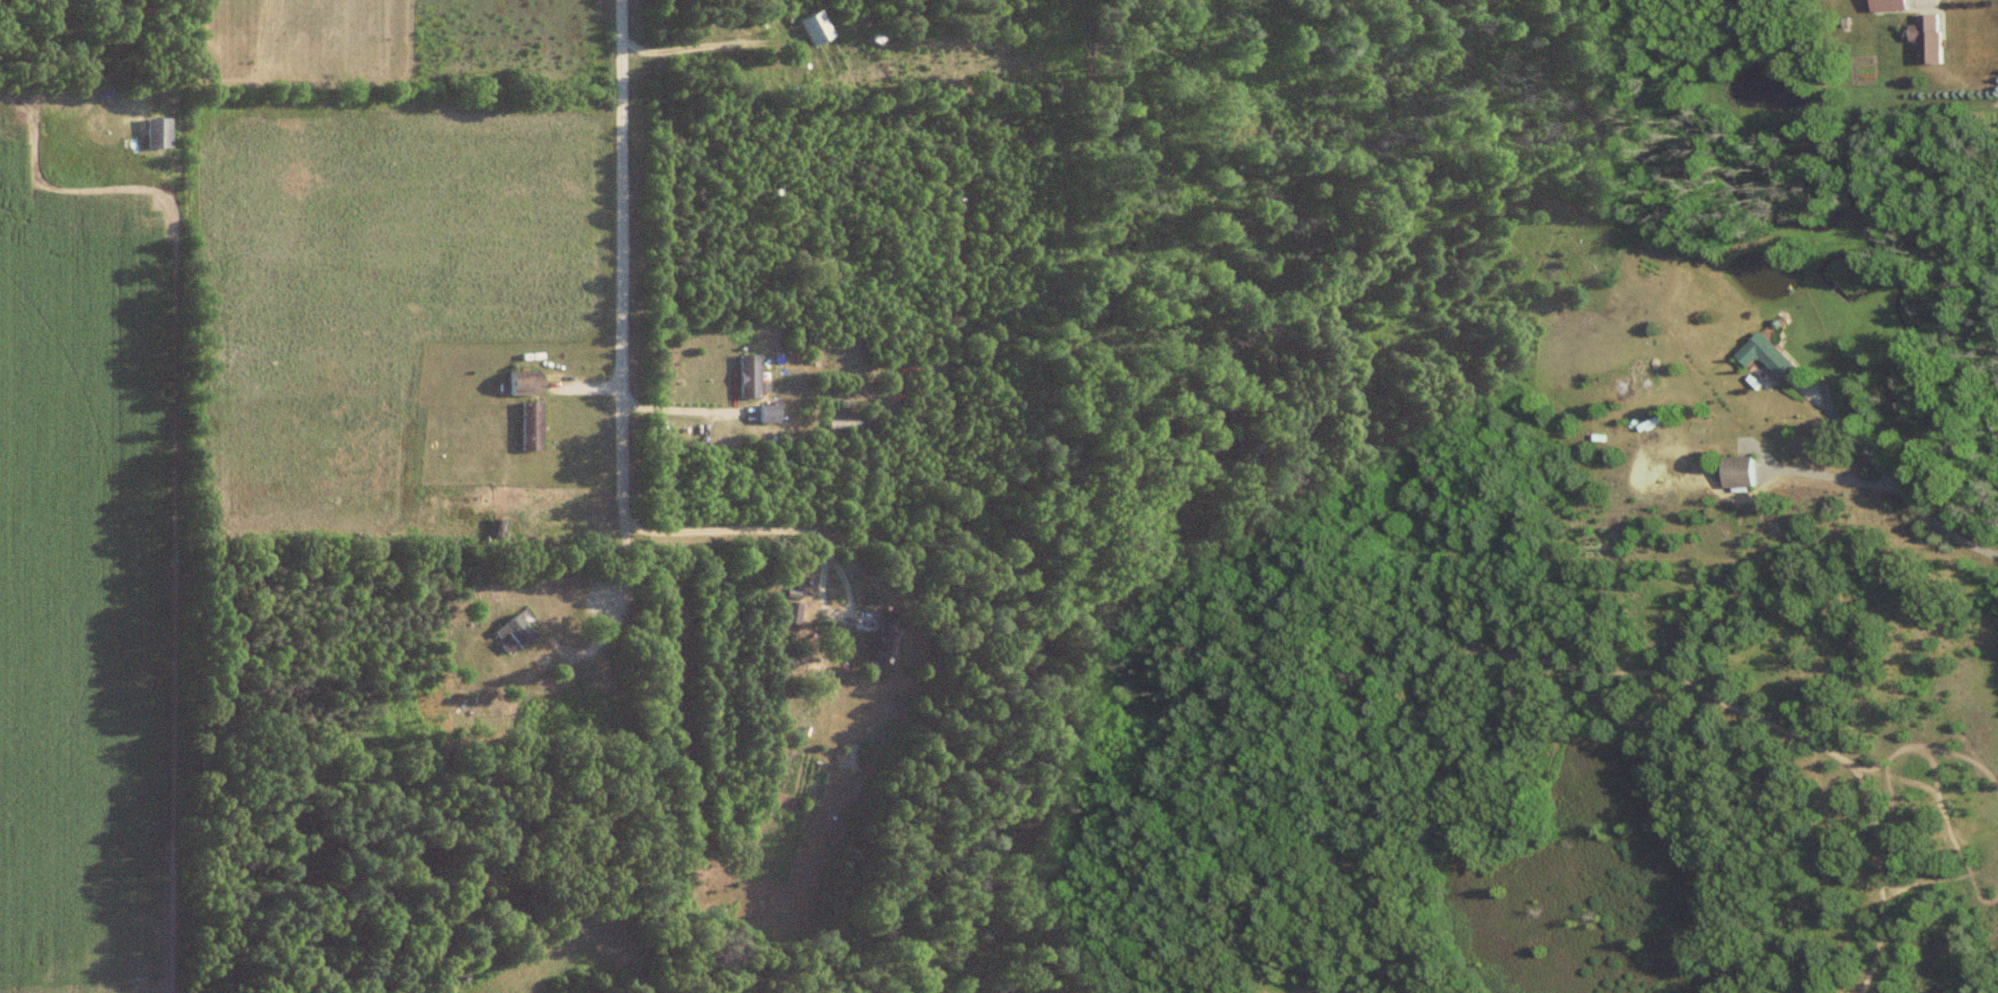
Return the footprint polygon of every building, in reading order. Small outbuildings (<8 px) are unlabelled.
[(1880,10),(1915,11),(1915,0),(1881,0),(1880,10)] [(1915,25),(1916,41),(1925,41),(1926,64),(1946,63),(1944,14),(1923,15),(1923,25),(1915,25)] [(169,150),(169,119),(145,119),(145,150),(169,150)] [(1766,358),(1788,381),(1802,367),(1769,332),(1743,356),(1755,369),(1766,358)] [(737,356),(737,401),(758,401),(758,356),(737,356)] [(509,379),(509,396),(541,396),(541,379),(509,379)] [(540,403),(520,403),(520,451),(540,451),(540,403)] [(777,424),(777,407),(757,407),(757,424),(777,424)] [(1727,458),(1727,487),(1760,487),(1760,458),(1727,458)] [(520,649),(536,636),(517,613),(501,626),(520,649)] [(896,666),(900,624),(879,622),(878,635),(869,634),(866,663),(896,666)]
